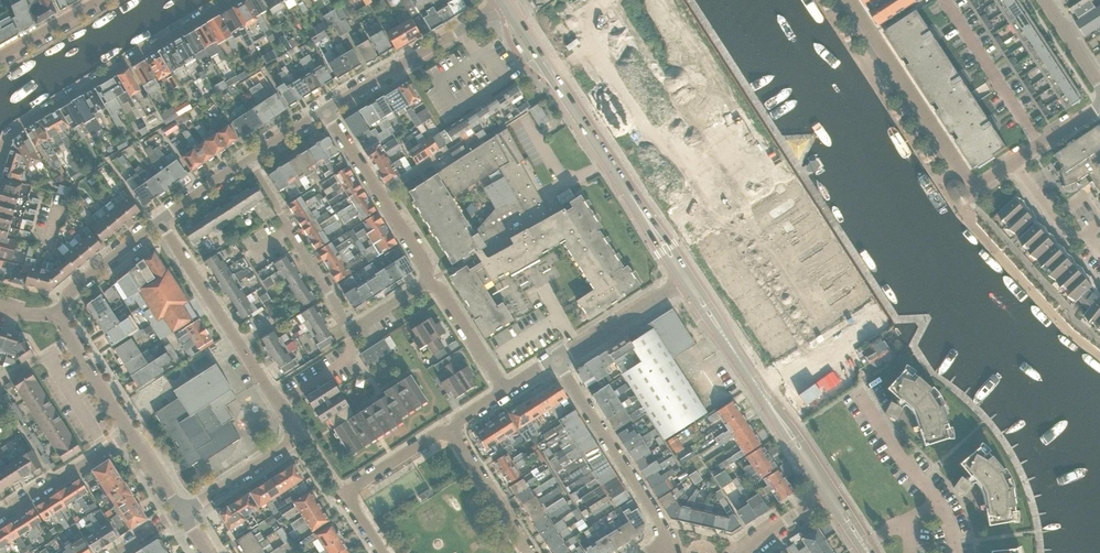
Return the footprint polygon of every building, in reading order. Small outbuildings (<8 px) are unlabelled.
[(26,0),(9,0),(12,8),(9,10),(14,25),(18,35),(36,25),(26,0)] [(36,25),(57,13),(51,0),(26,0),(36,25)] [(56,2),(60,11),(68,7),(79,0),(55,0),(56,2)] [(263,42),(268,39),(245,0),(232,8),(253,44),(262,39),(263,42)] [(268,39),(270,42),(275,39),(271,32),(270,32),(259,15),(266,11),(260,0),(246,0),(245,0),(268,39)] [(288,11),(282,2),(281,0),(264,0),(269,9),(279,4),(284,13),(286,13),(288,17),(291,16),(288,11)] [(303,13),(308,10),(302,0),(296,0),(303,13)] [(384,0),(381,0),(377,2),(381,10),(387,6),(384,0)] [(404,7),(406,11),(410,18),(410,17),(428,7),(429,9),(432,7),(433,7),(444,0),(400,0),(404,7)] [(455,17),(445,0),(444,0),(433,7),(432,7),(442,24),(443,24),(455,17)] [(455,17),(467,10),(462,0),(445,0),(455,17)] [(532,1),(530,2),(531,3),(532,4),(532,5),(533,5),(534,6),(535,7),(536,8),(537,9),(539,8),(551,0),(531,0),(532,1)] [(670,0),(625,0),(710,128),(742,107),(670,0)] [(868,7),(868,8),(869,7),(872,11),(871,12),(871,13),(872,12),(880,25),(880,26),(918,3),(918,2),(917,2),(916,0),(864,0),(868,7)] [(971,3),(976,10),(980,7),(976,0),(975,0),(971,3)] [(1020,1),(1019,0),(999,0),(996,2),(1003,13),(1020,1)] [(1091,0),(1066,0),(1079,19),(1077,20),(1075,22),(1085,37),(1099,27),(1099,6),(1096,8),(1091,0)] [(1010,23),(1027,12),(1020,1),(1003,13),(1010,23)] [(366,14),(371,11),(367,5),(363,7),(366,14)] [(341,21),(345,18),(352,14),(347,6),(336,12),(341,21)] [(431,31),(442,24),(432,7),(429,9),(426,11),(428,15),(423,18),(425,22),(418,26),(423,35),(430,31),(431,31)] [(247,47),(253,44),(232,8),(219,16),(233,40),(234,39),(240,36),(241,38),(247,47)] [(336,12),(334,9),(323,16),(325,20),(324,20),(328,28),(332,25),(332,26),(339,22),(341,21),(336,12)] [(18,35),(14,25),(9,10),(0,15),(0,46),(18,35)] [(406,22),(399,26),(410,44),(422,37),(410,17),(410,18),(406,11),(403,12),(401,13),(406,22)] [(929,27),(918,11),(884,33),(974,170),(1008,148),(997,131),(999,130),(990,116),(988,118),(967,86),(969,85),(960,71),(958,72),(938,41),(940,40),(931,26),(929,27)] [(1017,34),(1034,23),(1027,12),(1010,23),(1017,34)] [(985,24),(990,21),(985,14),(981,17),(980,17),(985,24)] [(237,46),(234,39),(233,40),(219,16),(205,24),(218,44),(227,38),(232,48),(237,46)] [(299,30),(301,28),(294,17),(292,18),(299,30)] [(339,22),(346,33),(352,30),(345,18),(341,21),(339,22)] [(318,35),(328,28),(324,20),(313,28),(318,35)] [(990,21),(985,24),(990,32),(990,31),(994,28),(990,21)] [(345,33),(346,33),(339,22),(332,26),(339,37),(341,36),(345,33)] [(396,51),(410,44),(399,26),(391,31),(386,22),(381,25),(396,51)] [(384,55),(386,54),(387,52),(392,49),(377,23),(371,26),(373,30),(367,34),(380,56),(381,55),(384,55)] [(1024,45),(1041,33),(1034,23),(1017,34),(1024,45)] [(218,44),(205,24),(195,30),(209,56),(217,51),(222,60),(226,58),(218,44)] [(184,37),(204,73),(210,70),(200,52),(205,49),(194,31),(184,37)] [(1031,56),(1048,44),(1041,33),(1024,45),(1031,56)] [(316,35),(311,38),(315,44),(320,41),(316,35)] [(362,44),(357,35),(353,37),(352,40),(356,47),(366,64),(371,61),(373,62),(375,60),(376,58),(378,57),(368,40),(362,44)] [(999,46),(1004,42),(999,35),(995,38),(994,38),(999,46)] [(191,81),(204,73),(184,37),(170,45),(191,81)] [(284,37),(281,39),(288,50),(292,48),(284,37)] [(293,37),(288,40),(292,47),(297,44),(293,37)] [(1004,42),(999,46),(1004,53),(1004,52),(1008,49),(1004,42)] [(339,55),(349,72),(361,64),(352,49),(347,53),(341,43),(334,46),(339,55)] [(1038,66),(1055,55),(1048,44),(1031,56),(1038,66)] [(180,87),(191,81),(170,45),(157,53),(177,87),(179,86),(180,87)] [(292,48),(288,50),(286,52),(289,57),(300,50),(297,45),(292,48)] [(337,79),(349,72),(339,55),(334,46),(330,49),(335,59),(328,64),(337,79)] [(172,90),(177,87),(157,53),(146,59),(158,80),(166,75),(168,78),(166,79),(172,90)] [(304,58),(321,87),(332,79),(323,64),(316,69),(315,67),(316,66),(309,54),(304,58)] [(1045,77),(1062,66),(1055,55),(1038,66),(1045,77)] [(1013,67),(1018,64),(1013,57),(1009,60),(1009,59),(1008,60),(1013,67)] [(310,93),(321,87),(304,58),(299,60),(308,74),(301,78),(310,93)] [(158,84),(144,60),(132,67),(143,86),(150,82),(154,90),(159,88),(157,84),(158,84)] [(1018,64),(1013,67),(1018,74),(1022,71),(1018,64)] [(310,93),(301,78),(296,81),(291,73),(290,74),(285,66),(281,69),(283,72),(287,79),(291,84),(290,85),(299,100),(310,93)] [(1052,88),(1069,76),(1062,66),(1045,77),(1052,88)] [(163,122),(160,116),(148,95),(141,98),(138,92),(140,91),(136,84),(128,69),(116,77),(134,107),(135,106),(144,122),(149,130),(163,122)] [(236,76),(240,81),(248,76),(245,71),(236,76)] [(259,83),(258,81),(264,77),(261,71),(249,78),(254,86),(274,116),(285,109),(275,94),(270,98),(260,83),(259,83)] [(282,82),(287,79),(283,72),(278,75),(282,82)] [(1059,98),(1076,87),(1069,76),(1052,88),(1059,98)] [(131,108),(134,107),(116,77),(105,83),(120,109),(122,108),(116,98),(118,96),(123,105),(128,102),(131,108)] [(225,82),(228,87),(235,83),(232,78),(225,82)] [(1027,88),(1032,85),(1027,78),(1023,81),(1022,81),(1027,88)] [(398,88),(403,96),(409,105),(412,110),(422,104),(420,99),(410,81),(398,88)] [(115,112),(120,109),(105,83),(95,89),(117,126),(122,124),(115,112)] [(504,90),(512,101),(521,95),(522,95),(515,83),(504,90)] [(299,100),(290,85),(286,87),(284,84),(277,88),(289,107),(299,100)] [(1032,85),(1027,88),(1032,96),(1032,95),(1037,92),(1032,85)] [(229,94),(235,91),(232,86),(226,89),(229,94)] [(263,123),(274,116),(254,86),(250,89),(254,96),(260,104),(253,108),(263,123)] [(1076,87),(1059,98),(1066,109),(1083,98),(1076,87)] [(83,96),(100,126),(105,123),(98,111),(105,107),(95,89),(83,96)] [(401,97),(396,89),(385,95),(395,113),(396,113),(397,116),(405,111),(415,128),(432,117),(426,108),(415,114),(412,110),(409,105),(403,96),(401,97)] [(230,96),(226,90),(220,94),(224,99),(230,96)] [(501,108),(512,101),(504,90),(494,97),(501,108)] [(101,126),(100,126),(83,96),(71,102),(89,132),(91,135),(92,135),(101,129),(101,128),(100,126),(101,126)] [(395,132),(386,116),(392,112),(383,97),(371,104),(387,129),(390,135),(395,132)] [(492,114),(501,108),(494,97),(485,103),(492,114)] [(1041,110),(1046,107),(1041,100),(1037,102),(1036,102),(1041,110)] [(173,109),(178,118),(179,117),(178,116),(181,115),(192,109),(187,101),(173,109)] [(94,141),(89,132),(71,102),(60,109),(72,129),(79,125),(90,144),(94,141)] [(472,127),(492,114),(485,103),(465,116),(472,127)] [(263,123),(253,108),(248,112),(247,110),(243,104),(242,105),(237,107),(252,130),(263,123)] [(390,135),(387,129),(371,104),(360,111),(369,126),(377,121),(382,131),(378,134),(375,129),(370,131),(377,143),(378,142),(390,135)] [(539,127),(549,121),(538,104),(529,110),(539,127)] [(520,113),(525,110),(521,105),(516,108),(520,113)] [(241,137),(252,130),(237,107),(233,110),(238,118),(232,122),(241,137)] [(1046,107),(1041,110),(1046,117),(1050,114),(1046,107)] [(61,139),(61,138),(66,136),(63,130),(69,126),(60,109),(48,116),(61,139)] [(176,119),(178,118),(173,109),(160,116),(163,122),(165,125),(176,119)] [(370,131),(358,112),(345,121),(355,137),(364,131),(369,139),(360,144),(364,151),(377,143),(370,131)] [(178,118),(176,119),(180,125),(185,121),(183,118),(181,115),(178,116),(179,117),(178,118)] [(64,143),(61,138),(61,139),(48,116),(36,123),(46,139),(47,139),(54,135),(55,137),(54,138),(58,146),(64,143)] [(447,144),(472,127),(465,116),(444,130),(446,132),(442,135),(447,144)] [(216,134),(226,148),(238,140),(228,125),(221,131),(218,128),(213,121),(209,123),(216,133),(216,134)] [(150,131),(149,130),(144,122),(137,126),(142,136),(150,131)] [(170,132),(178,127),(175,122),(163,130),(165,133),(169,131),(170,132)] [(56,154),(47,139),(46,139),(36,123),(25,129),(34,146),(41,142),(45,149),(43,150),(48,158),(56,154)] [(226,148),(216,134),(210,138),(208,134),(206,135),(202,129),(199,125),(197,126),(195,127),(205,141),(205,142),(214,155),(226,148)] [(1055,155),(1058,161),(1056,162),(1061,170),(1059,171),(1059,172),(1061,171),(1065,185),(1063,186),(1063,187),(1067,186),(1070,185),(1072,184),(1075,182),(1078,181),(1080,180),(1088,174),(1099,191),(1099,125),(1055,155)] [(583,202),(580,197),(570,203),(574,208),(566,213),(564,209),(551,217),(531,182),(530,182),(530,183),(528,185),(514,161),(514,160),(522,155),(507,129),(485,142),(486,144),(481,147),(480,145),(441,170),(442,171),(442,170),(443,172),(438,175),(437,174),(428,180),(429,181),(425,183),(415,189),(414,189),(414,190),(413,191),(412,190),(412,191),(410,192),(416,201),(413,203),(416,208),(416,209),(417,208),(420,213),(419,213),(419,214),(420,213),(426,222),(425,223),(426,223),(429,227),(428,227),(429,228),(435,237),(434,237),(435,238),(435,237),(438,242),(438,243),(438,242),(444,251),(444,252),(445,252),(447,256),(447,257),(448,257),(452,263),(460,258),(464,264),(471,259),(476,266),(468,271),(466,267),(455,274),(455,273),(455,274),(453,276),(453,275),(452,275),(452,276),(450,277),(465,300),(464,301),(465,301),(468,305),(468,306),(475,316),(479,314),(481,317),(475,321),(485,337),(495,330),(496,331),(496,330),(501,327),(502,327),(501,326),(512,320),(502,304),(497,307),(483,286),(491,281),(492,281),(498,278),(499,278),(498,277),(503,275),(504,275),(503,275),(509,272),(511,276),(539,261),(539,260),(538,260),(536,256),(542,253),(542,254),(543,253),(542,253),(547,250),(547,251),(548,251),(547,250),(559,244),(565,241),(566,243),(564,244),(567,250),(567,251),(568,251),(571,255),(570,255),(571,256),(578,267),(578,268),(579,267),(582,272),(581,272),(581,273),(582,272),(589,283),(589,284),(590,284),(593,288),(592,288),(592,289),(593,289),(594,291),(591,293),(578,302),(581,307),(581,308),(582,308),(585,312),(584,313),(585,313),(589,319),(602,310),(601,308),(604,306),(605,308),(611,304),(611,305),(612,304),(616,301),(617,301),(622,297),(620,294),(624,292),(625,293),(638,284),(635,279),(635,278),(634,278),(631,274),(631,273),(627,267),(621,271),(619,268),(621,267),(617,261),(618,261),(618,260),(617,260),(614,256),(614,255),(607,244),(607,243),(606,244),(603,239),(603,238),(599,233),(597,234),(595,231),(600,227),(596,222),(597,221),(596,221),(593,216),(587,208),(588,208),(587,207),(584,203),(584,202),(583,202)] [(479,140),(487,135),(483,129),(476,134),(479,140)] [(214,155),(205,142),(198,146),(188,131),(185,131),(182,133),(192,150),(193,150),(202,164),(214,155)] [(28,168),(40,161),(23,132),(13,141),(28,168)] [(414,137),(427,157),(439,149),(446,144),(439,133),(431,137),(430,137),(425,140),(421,133),(414,137)] [(427,157),(414,137),(412,134),(406,137),(413,148),(408,152),(416,164),(427,157)] [(319,145),(336,171),(346,164),(343,159),(337,163),(336,161),(334,162),(332,160),(334,159),(333,157),(339,153),(328,136),(320,142),(321,143),(319,145)] [(397,146),(399,145),(396,140),(395,138),(384,145),(385,147),(384,147),(385,148),(383,150),(378,142),(364,151),(371,163),(372,162),(397,146)] [(75,150),(69,140),(67,141),(64,143),(70,153),(75,150)] [(118,150),(128,145),(124,140),(115,145),(118,150)] [(193,150),(192,150),(187,154),(178,140),(172,144),(182,157),(191,171),(202,164),(193,150)] [(23,160),(13,142),(8,157),(19,162),(18,164),(22,165),(23,160)] [(364,151),(378,142),(377,143),(364,151)] [(453,157),(465,149),(460,142),(448,149),(453,157)] [(811,143),(788,145),(800,164),(811,143)] [(336,171),(319,145),(317,146),(316,145),(308,150),(318,165),(323,161),(325,165),(327,163),(329,166),(327,167),(329,170),(324,174),(326,177),(331,174),(336,171)] [(397,146),(372,162),(378,173),(379,174),(393,165),(392,164),(387,157),(390,156),(390,157),(400,151),(397,146)] [(166,168),(176,182),(187,174),(176,160),(171,164),(162,153),(159,150),(155,153),(159,159),(166,168)] [(312,168),(318,165),(308,150),(300,154),(301,156),(299,158),(316,184),(320,181),(316,174),(314,175),(313,173),(315,172),(312,168)] [(53,169),(60,165),(55,156),(48,160),(53,169)] [(123,156),(118,159),(122,165),(127,162),(123,156)] [(393,165),(379,174),(385,185),(399,176),(394,168),(397,167),(397,168),(402,164),(406,171),(411,168),(404,156),(392,164),(393,165)] [(19,162),(8,157),(3,177),(3,178),(24,184),(23,175),(24,171),(23,170),(22,165),(18,164),(19,162)] [(316,184),(299,158),(297,159),(296,157),(288,162),(298,178),(304,174),(306,177),(308,176),(309,178),(307,179),(312,186),(316,184)] [(165,190),(176,182),(166,168),(159,159),(153,163),(160,172),(155,176),(165,190)] [(72,180),(83,174),(75,160),(69,164),(74,172),(69,174),(72,180)] [(819,163),(817,160),(809,160),(805,170),(807,173),(816,173),(820,165),(819,163)] [(293,181),(298,178),(288,162),(281,167),(282,169),(279,170),(296,196),(300,193),(296,187),(294,188),(293,186),(295,184),(293,181)] [(334,191),(354,178),(352,175),(353,174),(347,166),(334,175),(340,183),(338,185),(336,183),(331,186),(331,187),(334,191)] [(165,190),(155,176),(149,180),(147,178),(143,173),(140,168),(135,172),(136,173),(144,183),(154,198),(165,190)] [(41,179),(36,169),(35,169),(31,171),(36,181),(41,179)] [(296,196),(279,170),(277,172),(276,170),(268,175),(278,192),(284,188),(286,190),(288,189),(289,191),(287,192),(292,199),(296,196)] [(143,206),(154,198),(144,183),(136,173),(131,177),(126,181),(133,192),(143,206)] [(55,178),(58,184),(64,180),(61,175),(55,178)] [(31,186),(3,178),(0,188),(0,236),(16,241),(31,186)] [(348,197),(362,189),(357,181),(356,182),(354,178),(334,191),(327,195),(326,195),(324,197),(325,198),(327,201),(337,196),(342,192),(341,190),(343,189),(348,197)] [(786,183),(699,241),(774,356),(861,298),(786,183)] [(69,196),(71,188),(65,186),(63,194),(69,196)] [(240,193),(251,209),(258,204),(257,202),(264,197),(257,186),(249,190),(248,188),(240,193)] [(330,186),(324,191),(325,193),(326,195),(327,195),(334,191),(331,187),(331,186),(330,186)] [(556,196),(562,206),(575,198),(569,188),(556,196)] [(341,218),(368,200),(366,197),(367,197),(362,189),(348,197),(346,198),(349,203),(352,203),(354,205),(352,207),(350,205),(345,208),(337,213),(341,218)] [(119,204),(131,219),(140,211),(123,190),(119,193),(124,200),(119,204)] [(243,214),(251,209),(240,193),(233,198),(234,200),(227,205),(235,216),(242,212),(243,214)] [(295,216),(319,201),(319,200),(323,198),(320,193),(307,202),(308,204),(306,205),(300,197),(287,205),(292,213),(293,213),(295,216)] [(1010,223),(1025,209),(1019,202),(1021,200),(1024,202),(1025,201),(1018,197),(1017,196),(998,214),(998,215),(1002,222),(1003,222),(1006,219),(1010,223)] [(131,219),(119,204),(114,198),(110,201),(115,207),(110,212),(122,226),(131,219)] [(368,200),(341,218),(344,223),(351,219),(351,218),(356,214),(360,221),(363,219),(376,211),(371,203),(370,204),(368,200)] [(314,219),(315,219),(317,217),(320,215),(316,209),(322,205),(319,201),(295,216),(297,219),(296,220),(301,227),(314,219)] [(110,212),(104,205),(95,213),(100,219),(113,234),(122,226),(110,212)] [(228,221),(235,216),(227,205),(220,209),(219,207),(211,212),(222,228),(229,223),(228,221)] [(253,212),(261,222),(269,216),(261,206),(253,212)] [(1025,209),(1010,223),(1013,227),(1010,230),(1009,230),(1017,235),(1037,218),(1036,217),(1032,210),(1033,213),(1031,215),(1025,209)] [(214,232),(222,228),(211,212),(204,216),(205,219),(199,223),(206,235),(213,230),(214,232)] [(113,234),(100,219),(95,213),(92,216),(97,222),(91,227),(103,242),(113,234)] [(366,234),(384,223),(377,213),(363,222),(366,226),(355,234),(358,239),(359,239),(366,234)] [(309,238),(337,220),(333,214),(318,224),(315,219),(314,219),(301,227),(306,235),(307,235),(309,238)] [(337,220),(309,238),(311,241),(311,242),(316,250),(329,241),(326,236),(341,226),(337,220)] [(1039,222),(1038,222),(1019,240),(1020,240),(1023,248),(1024,247),(1027,244),(1035,252),(1032,255),(1031,255),(1031,256),(1038,260),(1038,261),(1042,268),(1043,268),(1046,265),(1054,273),(1050,276),(1057,281),(1061,289),(1062,288),(1061,288),(1065,285),(1072,293),(1069,296),(1068,297),(1075,301),(1076,302),(1079,299),(1089,310),(1084,316),(1085,316),(1090,323),(1090,322),(1093,319),(1099,324),(1099,296),(1099,297),(1089,290),(1096,284),(1095,283),(1091,276),(1091,277),(1092,280),(1090,282),(1078,269),(1080,267),(1083,268),(1077,263),(1076,263),(1072,256),(1073,259),(1071,261),(1059,248),(1056,251),(1053,248),(1058,244),(1064,248),(1065,247),(1058,243),(1057,242),(1054,235),(1053,236),(1055,239),(1052,241),(1040,228),(1043,226),(1046,227),(1039,222)] [(199,239),(206,235),(199,223),(192,228),(190,225),(182,230),(193,246),(200,241),(199,239)] [(373,245),(390,233),(383,224),(384,223),(366,234),(373,245)] [(82,240),(94,255),(104,247),(86,226),(82,230),(87,236),(82,240)] [(390,233),(373,245),(368,248),(362,251),(365,256),(371,252),(376,249),(379,255),(383,253),(397,244),(390,233)] [(94,255),(82,240),(77,234),(73,237),(78,243),(73,248),(85,263),(94,255)] [(17,241),(0,237),(0,256),(12,260),(17,241)] [(324,262),(347,246),(354,242),(350,237),(342,242),(334,247),(331,242),(317,251),(324,262)] [(356,241),(354,242),(355,245),(357,247),(362,244),(359,239),(358,239),(356,241)] [(85,263),(73,248),(68,242),(64,245),(69,251),(63,256),(67,261),(76,271),(85,263)] [(330,272),(348,260),(344,254),(350,251),(347,246),(324,262),(330,272)] [(388,253),(404,277),(414,270),(404,256),(398,260),(392,250),(388,253)] [(240,267),(247,263),(240,251),(235,254),(239,260),(237,261),(240,267)] [(166,271),(154,252),(143,260),(136,265),(136,266),(127,273),(128,273),(117,282),(127,298),(132,295),(136,300),(131,303),(134,309),(139,306),(140,307),(144,312),(151,324),(150,324),(160,340),(167,336),(197,317),(188,302),(167,270),(166,271)] [(215,275),(227,268),(222,261),(225,259),(220,252),(204,262),(209,270),(211,268),(215,275)] [(351,273),(348,269),(362,259),(358,253),(352,258),(348,260),(330,272),(337,282),(351,273)] [(394,283),(404,277),(388,253),(384,255),(389,262),(390,262),(391,264),(384,268),(394,283)] [(281,280),(297,270),(292,262),(290,264),(285,256),(274,264),(278,271),(276,272),(281,280)] [(36,288),(41,269),(35,268),(36,260),(32,259),(29,267),(25,285),(36,288)] [(54,264),(58,268),(63,265),(59,260),(54,264)] [(53,272),(48,291),(51,291),(71,275),(73,273),(76,271),(67,261),(65,262),(63,265),(58,268),(53,272)] [(48,291),(53,272),(46,271),(48,263),(43,262),(41,269),(36,288),(48,291)] [(394,283),(384,268),(377,273),(376,271),(377,270),(372,263),(368,266),(384,290),(394,283)] [(20,274),(27,276),(29,267),(22,266),(20,274)] [(374,296),(384,290),(368,266),(365,268),(369,275),(370,275),(371,277),(364,281),(374,296)] [(222,291),(238,281),(234,273),(231,275),(227,268),(215,275),(220,282),(218,284),(222,291)] [(292,293),(304,285),(299,279),(302,277),(297,270),(281,280),(286,287),(288,286),(292,293)] [(252,273),(246,276),(249,281),(255,277),(252,273)] [(23,284),(25,278),(12,274),(11,281),(23,284)] [(267,289),(274,284),(269,277),(262,281),(267,289)] [(374,296),(364,281),(357,286),(356,284),(357,283),(353,278),(351,279),(350,277),(348,278),(364,303),(374,296)] [(354,309),(364,303),(348,278),(346,279),(348,281),(346,283),(349,288),(350,287),(351,290),(344,294),(354,309)] [(234,304),(246,297),(241,290),(243,288),(238,281),(222,291),(227,299),(229,297),(234,304)] [(304,285),(292,293),(297,300),(295,301),(300,309),(316,299),(311,291),(308,292),(304,285)] [(109,302),(118,297),(111,287),(103,292),(109,302)] [(96,322),(112,312),(101,294),(99,296),(97,297),(95,299),(93,300),(87,304),(86,308),(90,314),(91,314),(96,321),(95,321),(96,322)] [(246,297),(234,304),(238,311),(236,312),(241,320),(257,310),(252,302),(250,304),(246,297)] [(265,308),(273,304),(269,297),(261,302),(265,308)] [(310,333),(326,323),(319,312),(317,313),(312,306),(300,314),(305,321),(303,322),(310,333)] [(633,333),(622,341),(638,366),(650,359),(649,358),(657,353),(697,414),(728,394),(689,333),(690,332),(682,321),(681,322),(673,309),(672,309),(671,309),(660,316),(653,321),(652,321),(650,323),(641,328),(641,329),(633,334),(633,333)] [(127,316),(131,313),(127,316),(125,313),(119,317),(120,319),(118,320),(112,312),(96,322),(96,323),(97,323),(104,334),(128,318),(127,316)] [(128,318),(104,334),(111,345),(127,335),(121,326),(124,324),(125,326),(127,326),(132,323),(130,321),(134,318),(131,313),(127,316),(128,318)] [(421,324),(439,351),(443,349),(444,348),(441,343),(440,344),(436,338),(445,333),(439,322),(435,325),(430,318),(421,324)] [(182,346),(206,330),(199,319),(185,328),(188,332),(182,336),(178,339),(182,346)] [(326,323),(310,333),(313,337),(315,336),(319,343),(316,345),(320,351),(335,342),(326,328),(329,327),(326,323)] [(434,355),(439,351),(421,324),(411,330),(416,337),(412,339),(419,349),(428,344),(431,349),(430,350),(433,355),(434,355)] [(150,325),(143,329),(146,335),(153,331),(150,325)] [(136,339),(143,334),(140,330),(133,335),(136,339)] [(206,330),(182,346),(189,357),(194,355),(190,348),(196,344),(198,349),(212,340),(206,330)] [(7,354),(4,363),(10,364),(12,369),(17,365),(15,362),(16,360),(18,359),(21,363),(34,355),(27,344),(26,345),(23,339),(19,338),(19,337),(0,331),(0,351),(7,354)] [(270,358),(287,348),(280,337),(278,339),(273,331),(261,339),(266,346),(264,347),(270,358)] [(889,359),(890,356),(888,352),(889,351),(880,337),(869,344),(873,351),(860,359),(865,366),(878,358),(878,359),(880,357),(882,360),(886,361),(889,359)] [(141,353),(140,353),(131,338),(114,349),(119,357),(117,359),(121,364),(123,363),(123,364),(141,353)] [(368,365),(391,351),(383,339),(360,354),(368,365)] [(176,365),(181,362),(170,343),(165,347),(176,365)] [(157,359),(168,352),(163,345),(159,348),(155,356),(157,358),(157,359)] [(148,364),(144,358),(151,354),(147,348),(140,353),(141,353),(123,364),(131,376),(148,364)] [(287,348),(270,358),(273,362),(276,361),(284,374),(299,365),(295,358),(291,360),(287,354),(289,352),(287,348)] [(590,361),(605,384),(611,380),(608,374),(612,372),(608,366),(614,362),(607,350),(605,351),(600,355),(598,356),(599,356),(590,361)] [(148,364),(131,376),(138,388),(163,372),(159,367),(172,359),(168,352),(157,359),(157,358),(148,364)] [(437,371),(447,365),(443,359),(434,366),(437,371)] [(447,365),(465,392),(474,386),(469,379),(473,377),(467,366),(458,372),(454,366),(455,366),(452,361),(447,365)] [(600,387),(605,384),(590,361),(584,366),(583,365),(582,366),(576,369),(576,370),(575,370),(583,382),(593,376),(600,387)] [(211,457),(240,438),(229,421),(233,418),(226,406),(237,399),(231,390),(232,390),(216,364),(174,391),(178,398),(155,413),(174,443),(175,442),(179,448),(178,449),(189,467),(209,454),(211,457)] [(455,398),(465,392),(447,365),(442,368),(445,373),(446,372),(449,378),(440,383),(447,394),(451,391),(455,398)] [(911,376),(904,369),(887,389),(911,410),(914,415),(924,446),(948,438),(946,429),(948,428),(941,406),(941,405),(941,403),(941,401),(940,400),(940,399),(939,398),(939,396),(938,395),(937,394),(936,393),(934,392),(933,391),(931,390),(913,374),(911,376)] [(74,440),(36,380),(30,370),(11,381),(63,462),(81,450),(74,440)] [(401,418),(428,401),(410,375),(384,392),(386,396),(354,416),(348,407),(349,407),(332,380),(305,397),(322,424),(329,420),(334,428),(333,429),(350,456),(403,422),(401,418)] [(544,390),(561,415),(564,412),(558,403),(567,397),(557,382),(544,390)] [(613,392),(608,384),(591,395),(596,402),(597,403),(599,407),(616,396),(620,394),(629,388),(626,383),(613,392)] [(557,417),(561,415),(544,390),(533,397),(543,413),(551,408),(557,417)] [(7,404),(11,401),(6,393),(2,396),(7,404)] [(607,419),(624,408),(623,408),(632,403),(629,398),(621,403),(616,396),(599,407),(607,418),(606,419),(607,419)] [(534,419),(543,413),(533,397),(520,405),(537,430),(540,428),(534,419)] [(724,424),(740,413),(739,411),(739,410),(738,407),(736,407),(732,401),(708,417),(711,423),(720,418),(724,424)] [(16,413),(20,410),(15,402),(10,405),(16,413)] [(895,419),(900,409),(890,403),(885,414),(895,419)] [(532,433),(537,430),(520,405),(508,413),(518,429),(526,423),(532,433)] [(641,417),(647,413),(643,406),(637,410),(628,415),(624,408),(607,419),(607,420),(611,426),(612,427),(612,426),(615,431),(631,420),(632,422),(641,417)] [(555,433),(557,432),(580,418),(575,410),(559,420),(561,424),(553,429),(555,433)] [(22,423),(26,420),(21,412),(17,415),(22,423)] [(715,443),(746,423),(740,414),(740,413),(724,424),(728,430),(724,433),(723,432),(714,438),(713,439),(715,443)] [(496,421),(513,447),(523,440),(520,436),(514,440),(511,435),(517,431),(506,414),(496,421)] [(560,440),(584,425),(580,418),(557,432),(559,435),(546,444),(548,447),(560,440)] [(512,447),(513,447),(496,421),(486,428),(496,444),(502,440),(506,447),(501,450),(504,455),(507,453),(513,449),(512,447)] [(695,423),(687,428),(691,433),(699,428),(695,423)] [(737,443),(753,433),(746,423),(715,443),(718,447),(719,446),(729,440),(728,440),(733,437),(737,443)] [(26,434),(30,432),(25,424),(21,426),(26,434)] [(622,444),(639,433),(636,429),(633,424),(626,429),(616,435),(622,444)] [(572,442),(588,432),(584,425),(560,440),(562,444),(559,445),(561,449),(573,442),(572,442)] [(496,444),(486,428),(475,434),(486,450),(492,447),(495,451),(489,455),(493,462),(504,455),(501,450),(500,451),(496,444)] [(546,439),(555,433),(553,429),(543,435),(546,439)] [(644,442),(644,443),(658,434),(655,429),(641,437),(639,433),(622,444),(628,453),(644,442)] [(35,443),(39,440),(34,432),(30,435),(35,443)] [(566,457),(593,439),(588,432),(572,442),(573,442),(576,448),(564,455),(566,457)] [(753,433),(737,443),(742,450),(732,456),(726,460),(729,465),(731,468),(737,465),(735,461),(745,454),(745,455),(761,444),(757,439),(757,437),(756,435),(754,434),(753,433)] [(659,436),(655,439),(659,445),(663,443),(659,436)] [(675,453),(684,448),(677,438),(669,443),(675,453)] [(565,468),(598,447),(598,446),(593,439),(566,457),(568,460),(562,463),(560,460),(552,465),(556,472),(562,469),(565,467),(565,468)] [(500,451),(501,450),(506,447),(502,440),(496,444),(500,451)] [(41,453),(45,450),(40,442),(36,445),(41,453)] [(650,452),(644,443),(644,442),(628,453),(634,462),(650,452)] [(664,443),(652,450),(654,453),(660,449),(665,445),(664,443)] [(21,457),(31,473),(42,466),(31,450),(26,454),(21,446),(16,449),(21,457)] [(745,473),(769,457),(766,453),(767,453),(766,451),(765,449),(763,448),(762,446),(746,456),(752,464),(749,466),(748,465),(742,469),(745,473)] [(548,457),(552,454),(548,447),(543,451),(548,457)] [(569,475),(603,454),(598,447),(565,468),(567,471),(569,475)] [(682,463),(695,455),(690,447),(677,455),(682,463)] [(985,454),(979,447),(959,464),(980,489),(982,494),(988,526),(1013,521),(1012,512),(1015,512),(1011,488),(1011,486),(1011,485),(1011,483),(1011,482),(1010,480),(1010,479),(1009,478),(1009,477),(1008,475),(1006,473),(1005,472),(1003,470),(987,452),(985,454)] [(538,448),(533,452),(537,457),(542,454),(538,448)] [(526,456),(526,457),(527,456),(524,451),(513,458),(514,460),(512,461),(507,453),(504,455),(493,462),(501,473),(523,459),(526,456)] [(31,473),(21,457),(16,460),(11,452),(6,456),(11,463),(10,464),(21,480),(31,473)] [(656,461),(656,460),(653,456),(650,452),(634,462),(640,471),(656,461)] [(46,464),(50,462),(45,454),(40,456),(46,464)] [(584,476),(607,461),(603,454),(569,475),(572,479),(581,472),(584,476)] [(552,465),(560,460),(557,455),(549,460),(552,465)] [(656,461),(640,471),(645,479),(661,469),(661,470),(675,461),(672,456),(658,464),(656,461)] [(769,457),(745,473),(748,478),(757,472),(761,478),(777,468),(775,466),(775,464),(773,462),(772,460),(771,461),(769,457)] [(0,459),(0,469),(1,470),(0,470),(0,471),(10,487),(21,480),(10,464),(6,467),(1,459),(0,459)] [(523,459),(501,473),(508,484),(521,476),(517,469),(526,464),(523,459)] [(100,483),(116,472),(109,460),(92,471),(100,483)] [(594,476),(596,478),(612,468),(607,461),(584,476),(575,482),(577,486),(594,476)] [(282,472),(298,497),(309,490),(306,486),(300,490),(297,486),(295,483),(302,479),(293,465),(285,470),(282,472)] [(529,487),(551,473),(548,468),(526,482),(523,477),(509,486),(515,496),(529,487)] [(600,486),(616,476),(612,468),(596,478),(586,485),(588,488),(598,482),(600,486)] [(651,488),(667,478),(675,473),(672,469),(664,474),(661,470),(661,469),(645,479),(645,480),(651,488)] [(695,485),(702,480),(696,470),(688,476),(695,485)] [(722,488),(732,481),(724,470),(714,477),(722,488)] [(771,491),(785,481),(778,470),(763,479),(767,485),(763,488),(766,493),(762,495),(760,492),(757,494),(760,498),(766,494),(766,493),(771,491)] [(0,471),(0,493),(10,487),(0,471)] [(125,483),(124,483),(116,472),(100,483),(107,494),(125,483)] [(294,499),(298,497),(282,472),(279,474),(271,479),(280,493),(287,489),(289,492),(289,491),(291,495),(285,499),(288,503),(294,499)] [(681,482),(688,477),(685,472),(677,477),(681,482)] [(605,493),(621,483),(616,476),(600,486),(581,498),(584,502),(597,494),(599,497),(605,493)] [(521,505),(535,496),(557,482),(553,477),(531,491),(529,487),(515,496),(521,505)] [(667,478),(651,488),(657,498),(673,488),(667,478)] [(760,498),(757,494),(750,499),(741,484),(740,485),(736,478),(732,480),(741,495),(756,517),(767,509),(762,502),(760,498)] [(963,495),(970,485),(960,478),(954,488),(963,495)] [(82,508),(84,512),(84,511),(86,513),(97,507),(94,502),(88,506),(83,498),(82,496),(88,492),(80,479),(72,484),(68,487),(82,508)] [(274,497),(280,493),(271,479),(264,484),(264,483),(261,486),(277,510),(287,503),(285,499),(278,503),(276,500),(274,497)] [(785,481),(771,491),(774,495),(778,502),(793,493),(785,481)] [(133,495),(125,483),(107,494),(96,501),(100,506),(111,500),(115,506),(132,496),(133,495)] [(591,512),(626,490),(621,483),(605,493),(607,496),(589,508),(591,512)] [(570,495),(575,492),(574,491),(574,492),(569,485),(565,487),(570,495)] [(278,512),(277,510),(261,486),(258,487),(258,488),(250,493),(259,507),(266,502),(268,505),(271,509),(274,514),(278,512)] [(527,514),(543,503),(562,491),(559,486),(545,495),(537,500),(535,496),(521,505),(527,514)] [(79,510),(82,508),(68,487),(66,488),(57,493),(66,506),(74,501),(75,503),(73,504),(77,511),(79,510)] [(678,501),(685,492),(683,488),(679,491),(677,487),(658,499),(664,510),(678,501)] [(688,523),(692,508),(695,498),(695,499),(699,491),(696,488),(691,496),(689,495),(679,505),(675,520),(688,523)] [(421,501),(432,494),(429,489),(418,496),(421,501)] [(591,512),(594,516),(612,504),(614,508),(630,498),(626,490),(591,512)] [(299,512),(316,501),(310,491),(293,502),(295,506),(281,515),(282,517),(277,520),(280,525),(285,521),(299,512)] [(575,492),(570,495),(574,502),(579,499),(575,492)] [(679,505),(689,495),(685,493),(686,492),(685,492),(678,501),(664,510),(670,519),(675,520),(679,505)] [(58,511),(66,506),(57,493),(50,498),(50,499),(47,501),(60,522),(64,528),(68,526),(64,519),(65,518),(61,512),(59,513),(58,511)] [(248,525),(248,524),(259,518),(254,510),(258,508),(249,494),(241,499),(234,503),(248,525)] [(760,498),(762,502),(769,498),(766,494),(760,498)] [(745,524),(756,517),(741,495),(737,498),(741,505),(735,509),(745,524)] [(123,518),(139,507),(132,496),(115,506),(119,512),(110,519),(113,524),(119,520),(122,517),(123,518)] [(533,523),(566,502),(563,497),(546,508),(543,503),(527,514),(533,523)] [(724,508),(728,505),(723,497),(718,500),(724,508)] [(628,521),(637,536),(643,532),(645,521),(631,499),(619,507),(628,521)] [(56,524),(60,522),(47,501),(44,503),(43,502),(35,507),(44,520),(46,521),(50,519),(50,516),(52,515),(54,517),(52,518),(56,524)] [(294,529),(322,511),(316,501),(299,512),(302,516),(290,524),(294,529)] [(539,533),(553,524),(549,519),(554,515),(556,517),(569,508),(566,502),(533,523),(539,533)] [(700,526),(705,503),(698,502),(697,509),(692,508),(688,523),(700,526)] [(251,528),(248,524),(248,525),(234,503),(221,511),(220,515),(224,522),(235,539),(251,528)] [(716,514),(717,513),(711,512),(713,505),(705,503),(700,526),(712,529),(716,514)] [(139,507),(123,518),(130,530),(147,519),(139,507)] [(23,516),(36,537),(37,537),(40,543),(44,541),(40,535),(41,534),(36,525),(42,521),(34,508),(26,513),(26,514),(23,516)] [(576,522),(583,518),(576,508),(570,512),(576,522)] [(612,520),(617,516),(613,510),(608,514),(612,520)] [(322,511),(294,529),(288,533),(292,539),(309,528),(312,532),(329,521),(322,511)] [(91,522),(106,546),(118,538),(108,523),(100,528),(98,525),(99,525),(91,513),(87,516),(89,519),(91,522)] [(727,517),(727,516),(717,513),(716,514),(712,529),(724,531),(727,517)] [(727,517),(724,531),(731,533),(741,526),(733,513),(728,516),(727,516),(727,517)] [(272,515),(267,518),(271,525),(277,521),(272,515)] [(32,540),(36,537),(23,516),(20,518),(11,523),(11,522),(11,523),(20,536),(28,531),(30,533),(28,534),(32,540)] [(637,536),(628,521),(622,525),(620,523),(616,517),(612,520),(626,543),(637,536)] [(545,542),(567,528),(562,519),(553,525),(553,524),(539,533),(545,542)] [(579,531),(587,526),(583,519),(575,524),(579,531)] [(119,520),(113,524),(116,529),(122,525),(119,520)] [(615,550),(626,543),(612,520),(609,522),(614,530),(606,535),(615,550)] [(106,546),(91,522),(90,522),(86,525),(91,533),(84,538),(94,552),(106,546)] [(20,536),(11,523),(0,529),(0,530),(8,543),(9,543),(14,539),(16,543),(22,552),(24,552),(28,550),(24,544),(20,536)] [(325,549),(340,539),(340,538),(341,537),(338,532),(336,533),(331,525),(315,535),(314,533),(303,540),(307,545),(317,538),(325,549)] [(264,538),(263,538),(260,533),(261,532),(260,530),(258,527),(251,531),(236,540),(243,551),(264,538)] [(283,544),(289,540),(281,527),(275,531),(283,544)] [(564,542),(562,538),(571,533),(567,528),(545,542),(551,551),(564,542)] [(593,532),(591,528),(587,530),(602,552),(610,552),(615,550),(606,535),(599,540),(594,531),(593,532)] [(824,539),(817,529),(802,539),(806,545),(798,551),(793,543),(797,540),(796,538),(802,535),(800,532),(789,539),(792,544),(785,548),(790,552),(803,552),(824,539)] [(8,543),(0,530),(0,552),(6,552),(7,551),(4,546),(8,543)] [(584,549),(586,552),(602,552),(587,530),(584,532),(591,545),(584,549)] [(76,552),(91,552),(85,543),(85,544),(78,532),(74,534),(77,539),(70,543),(76,552)] [(70,543),(65,547),(58,536),(54,539),(63,552),(76,552),(70,543)] [(243,551),(244,552),(266,552),(273,549),(265,537),(263,538),(264,538),(243,551)] [(576,548),(573,544),(577,542),(573,537),(564,542),(551,551),(552,552),(568,552),(576,548)] [(54,539),(50,541),(57,552),(55,552),(63,552),(54,539)] [(167,551),(167,550),(160,540),(157,539),(142,549),(145,552),(163,552),(167,551)] [(347,550),(340,539),(325,549),(319,552),(341,552),(347,550)] [(831,550),(824,539),(803,552),(826,552),(831,550)]
